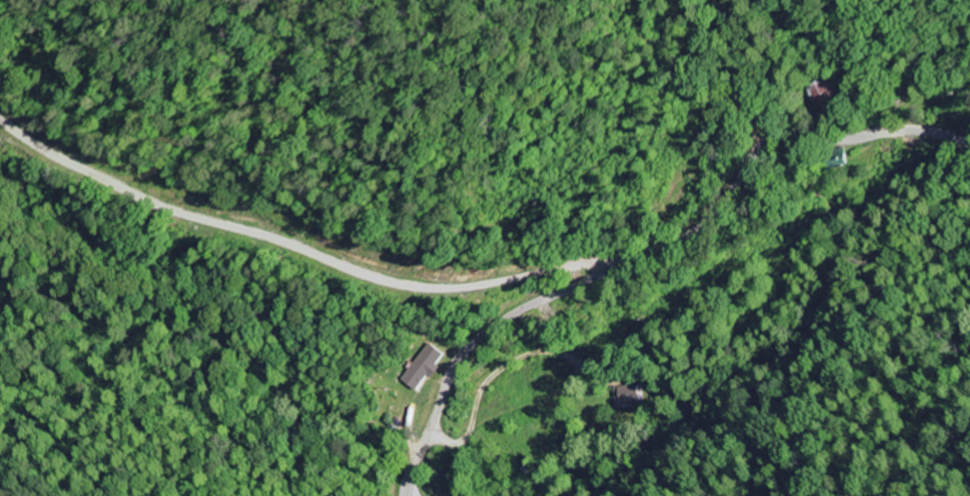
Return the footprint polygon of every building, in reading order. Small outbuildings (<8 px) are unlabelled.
[(443,355),(429,344),(401,380),(415,391),(429,375),(432,378),(439,368),(435,365),(443,355)]
